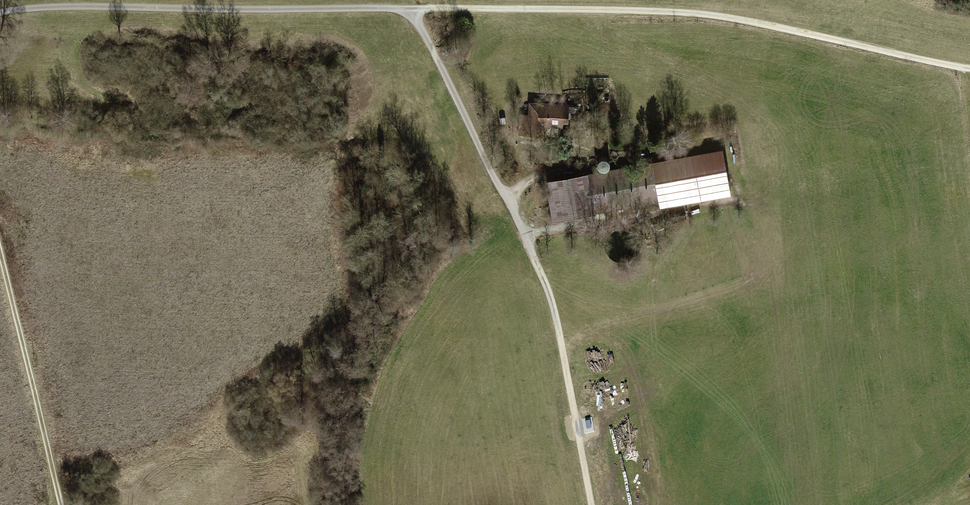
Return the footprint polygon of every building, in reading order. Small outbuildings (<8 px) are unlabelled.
[(529,116),(521,116),(520,135),(570,137),(571,104),(529,103),(529,116)] [(724,150),(654,163),(662,210),(733,197),(724,150)] [(650,164),(547,182),(553,222),(657,205),(650,164)] [(471,198),(464,201),(469,212),(476,209),(471,198)]
